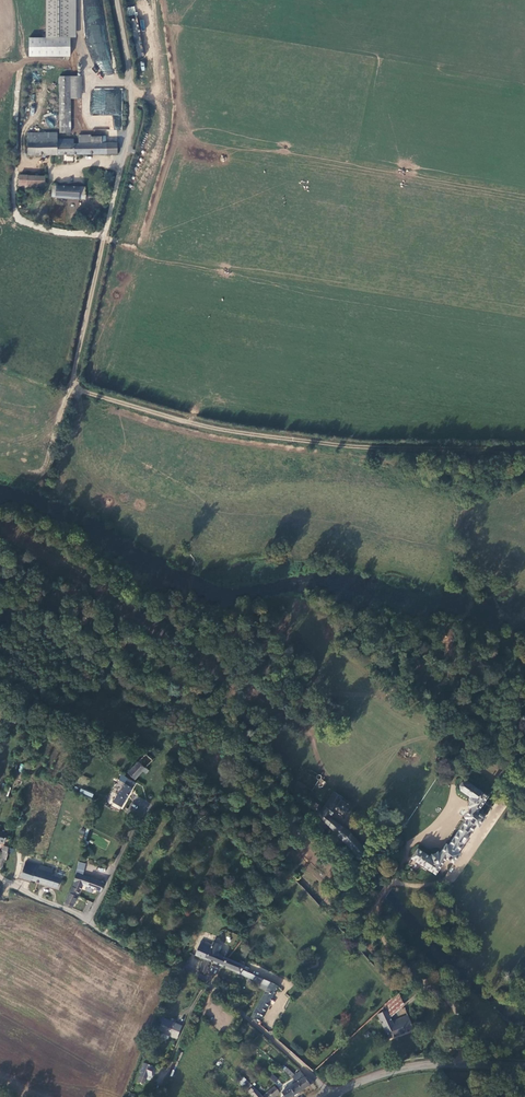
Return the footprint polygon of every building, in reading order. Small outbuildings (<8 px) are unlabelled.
[(68,57),(69,0),(45,0),(45,39),(26,38),(26,56),(68,57)] [(111,74),(106,33),(101,33),(100,24),(90,25),(95,76),(111,74)] [(74,77),(56,77),(57,133),(67,133),(67,98),(74,98),(74,77)] [(122,129),(123,89),(92,88),(92,121),(94,122),(95,115),(113,116),(113,129),(122,129)] [(55,105),(41,105),(41,121),(55,121),(55,105)] [(54,133),(24,133),(25,156),(115,155),(114,145),(101,145),(100,139),(92,139),(92,137),(79,137),(79,145),(70,145),(70,140),(54,140),(54,133)] [(42,177),(16,176),(16,186),(41,187),(42,177)] [(81,187),(49,185),(49,192),(52,193),(51,198),(83,201),(83,196),(80,196),(81,187)] [(146,752),(142,755),(127,772),(135,779),(144,769),(148,772),(151,769),(147,766),(154,758),(146,752)] [(305,776),(301,780),(310,790),(320,780),(310,769),(304,775),(305,776)] [(135,782),(128,776),(124,782),(132,787),(135,782)] [(422,848),(416,857),(439,873),(447,862),(450,863),(452,862),(454,860),(457,862),(464,852),(461,851),(478,825),(481,826),(487,817),(480,812),(491,795),(471,781),(469,780),(466,780),(464,782),(462,786),(463,788),(473,795),(471,798),(471,803),(473,806),(466,816),(469,818),(452,844),(449,842),(443,851),(441,850),(434,855),(422,848)] [(119,806),(129,791),(132,787),(124,782),(111,801),(119,806)] [(352,802),(355,800),(336,790),(319,814),(346,842),(352,835),(353,833),(334,813),(341,801),(347,808),(350,808),(352,808),(353,805),(352,802)] [(368,851),(352,835),(346,842),(363,859),(368,851)] [(55,889),(56,886),(58,878),(49,875),(51,870),(24,862),(19,878),(37,884),(36,888),(41,889),(42,885),(55,889)] [(81,886),(99,889),(102,882),(88,877),(75,874),(70,887),(79,891),(81,886)] [(77,895),(79,891),(70,887),(68,892),(77,895)] [(71,907),(77,895),(68,892),(63,904),(71,907)] [(85,913),(90,901),(87,900),(82,912),(85,913)] [(211,962),(229,970),(234,960),(230,959),(219,954),(223,945),(203,937),(203,940),(212,944),(205,959),(199,972),(205,974),(211,962)] [(205,959),(212,944),(203,940),(196,955),(205,959)] [(229,970),(235,973),(241,975),(244,969),(245,966),(234,960),(229,970)] [(259,1025),(281,987),(244,969),(241,975),(259,984),(269,988),(252,1018),(259,1025)] [(403,1006),(398,996),(386,1008),(390,1017),(403,1006)] [(390,1017),(386,1008),(382,1011),(384,1014),(379,1017),(390,1040),(414,1030),(408,1017),(393,1023),(390,1017)] [(160,1028),(159,1032),(176,1040),(181,1027),(164,1020),(162,1024),(161,1024),(159,1028),(160,1028)] [(144,1083),(149,1072),(144,1069),(139,1081),(144,1083)] [(293,1076),(296,1082),(302,1091),(314,1083),(308,1078),(306,1079),(303,1074),(301,1072),(293,1076)] [(274,1082),(278,1079),(272,1073),(269,1077),(274,1082)] [(243,1087),(248,1082),(244,1077),(239,1082),(243,1087)] [(302,1091),(296,1082),(293,1083),(293,1085),(282,1093),(284,1096),(292,1096),(302,1091)] [(251,1088),(248,1091),(253,1096),(275,1096),(280,1093),(274,1086),(262,1096),(256,1089),(253,1091),(251,1088)]
